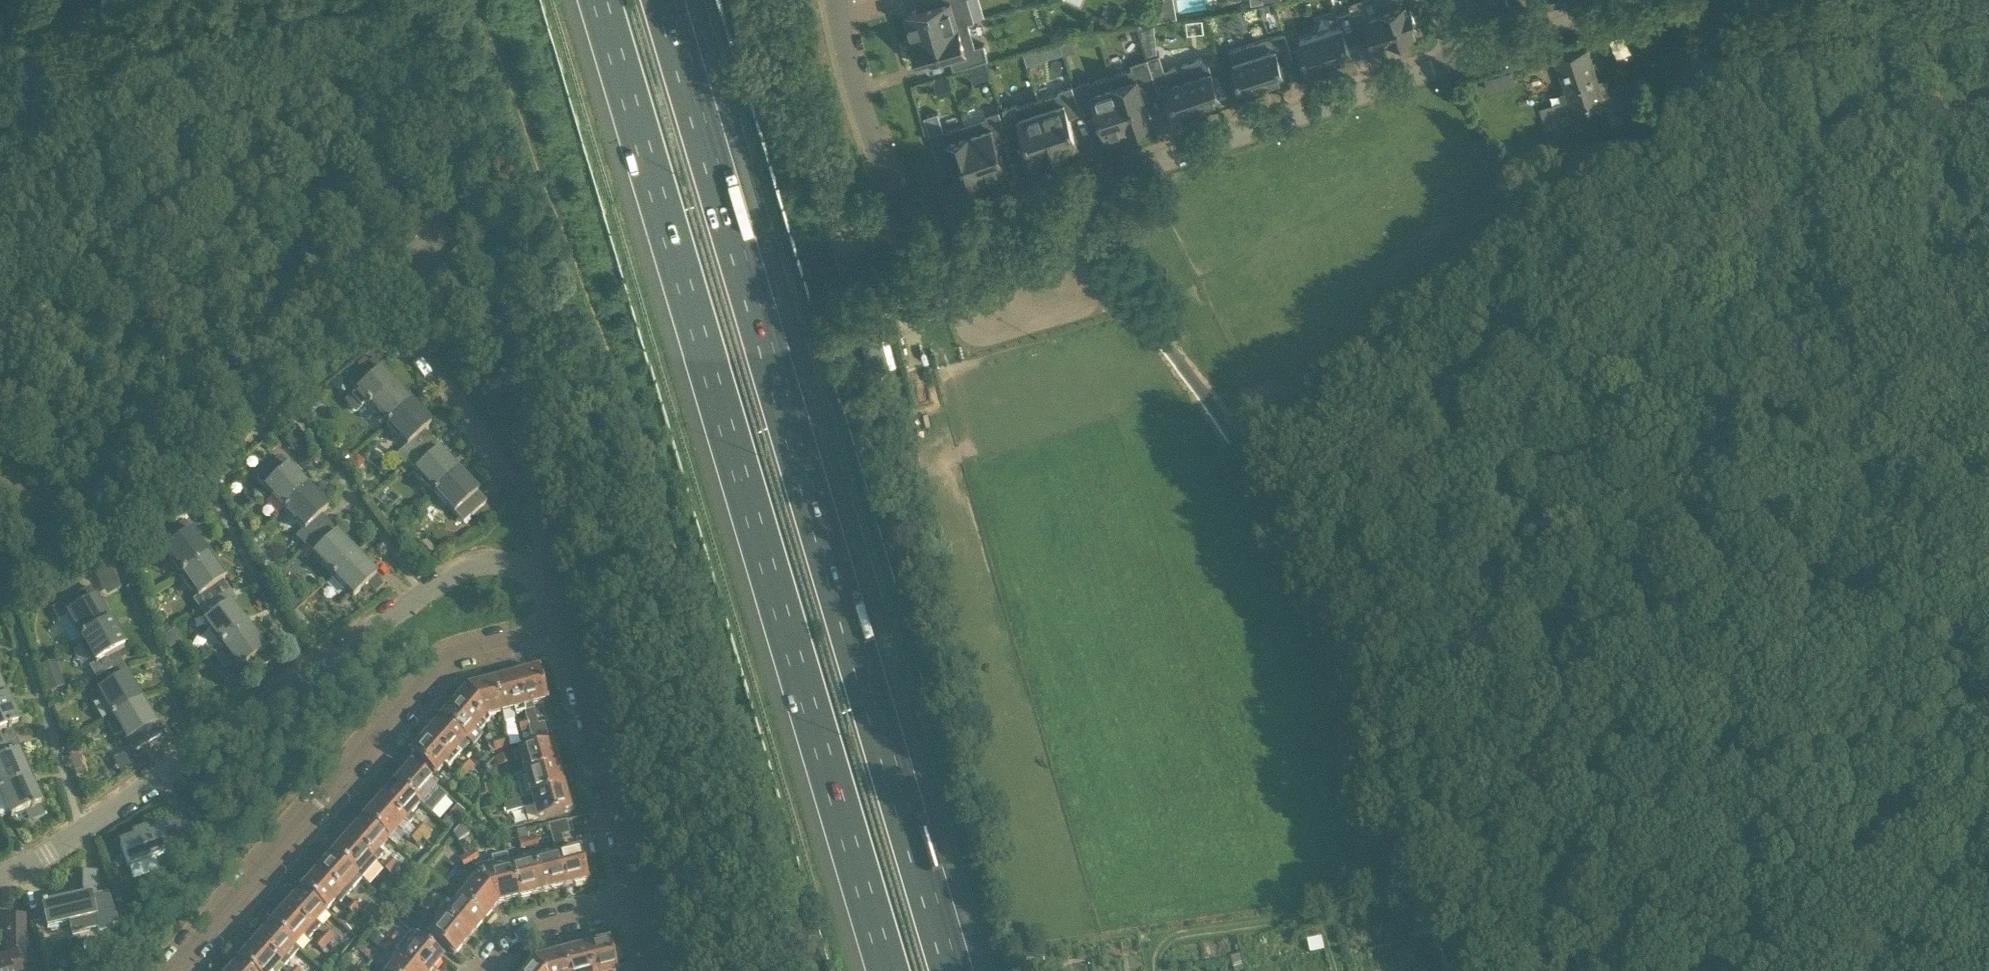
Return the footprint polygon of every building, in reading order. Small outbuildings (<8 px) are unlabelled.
[(967,22),(961,0),(945,0),(946,1),(906,13),(913,37),(912,38),(912,39),(967,22)] [(1363,6),(1350,10),(1360,39),(1372,35),(1374,43),(1388,38),(1388,39),(1414,30),(1412,24),(1415,23),(1410,8),(1407,9),(1405,2),(1379,11),(1379,12),(1367,16),(1363,6)] [(1348,43),(1360,39),(1350,10),(1337,14),(1340,25),(1299,39),(1308,65),(1350,51),(1348,43)] [(967,22),(912,39),(920,64),(951,54),(954,67),(988,57),(984,43),(974,46),(967,22)] [(1274,48),(1233,61),(1241,87),(1284,73),(1280,62),(1293,58),(1284,32),(1270,37),(1274,48)] [(1059,41),(1063,54),(1076,50),(1071,37),(1059,41)] [(1050,57),(1063,53),(1059,41),(1046,44),(1050,57)] [(1639,76),(1606,86),(1603,78),(1598,80),(1587,47),(1571,53),(1589,109),(1606,103),(1609,112),(1611,120),(1613,123),(1623,120),(1622,115),(1645,107),(1644,104),(1648,102),(1639,76)] [(1297,48),(1290,50),(1293,58),(1300,55),(1297,48)] [(1159,53),(1147,57),(1156,83),(1167,79),(1177,109),(1219,95),(1206,55),(1164,70),(1159,53)] [(1560,92),(1538,99),(1546,123),(1567,116),(1589,109),(1571,53),(1554,58),(1565,90),(1560,92)] [(1132,68),(1111,75),(1128,126),(1151,119),(1144,99),(1140,88),(1155,83),(1156,83),(1147,57),(1131,63),(1132,68)] [(1127,127),(1128,126),(1111,75),(1090,82),(1089,80),(1076,84),(1084,110),(1096,106),(1105,133),(1127,125),(1127,127)] [(1059,93),(1038,100),(1055,151),(1067,147),(1066,146),(1077,142),(1068,115),(1081,111),(1072,85),(1058,90),(1059,93)] [(1044,155),(1055,151),(1038,100),(1017,107),(1016,104),(1002,108),(1011,134),(1023,130),(1032,157),(1043,153),(1044,155)] [(986,117),(965,124),(982,175),(983,175),(983,174),(1004,167),(995,139),(1008,135),(999,110),(985,114),(986,117)] [(960,183),(982,175),(965,124),(944,131),(943,128),(929,133),(938,159),(950,155),(960,183)] [(414,203),(406,212),(423,228),(431,219),(414,203)] [(398,221),(415,237),(423,228),(406,212),(398,221)] [(398,221),(390,230),(407,246),(415,237),(398,221)] [(857,323),(870,372),(889,367),(876,318),(857,323)] [(368,402),(388,425),(411,404),(392,383),(396,380),(376,358),(377,358),(376,357),(348,381),(357,391),(345,402),(355,413),(368,402)] [(430,426),(411,404),(388,425),(407,446),(399,454),(407,463),(432,440),(424,431),(430,426)] [(280,435),(291,448),(299,442),(288,428),(280,435)] [(882,438),(887,453),(899,449),(895,434),(882,438)] [(407,463),(434,494),(451,479),(458,473),(439,451),(440,450),(432,440),(407,463)] [(342,451),(336,455),(343,464),(352,458),(347,451),(342,451)] [(356,454),(349,463),(358,470),(365,461),(356,454)] [(284,510),(307,489),(288,467),(289,466),(281,457),(257,479),(263,486),(255,493),(264,503),(272,496),(284,510)] [(477,494),(458,473),(451,479),(434,494),(453,515),(454,514),(463,524),(485,504),(476,494),(477,494)] [(327,510),(307,489),(284,510),(303,530),(296,537),(304,547),(306,545),(312,539),(313,540),(329,525),(321,515),(327,510)] [(158,540),(182,574),(207,556),(190,532),(184,522),(174,529),(158,540)] [(314,555),(333,576),(356,556),(336,534),(337,533),(329,525),(313,540),(312,539),(306,545),(314,554),(314,555)] [(224,580),(207,556),(182,574),(198,596),(192,600),(201,611),(219,598),(226,593),(229,592),(222,581),(224,580)] [(375,577),(356,556),(333,576),(353,598),(367,585),(375,594),(382,587),(374,578),(375,577)] [(102,587),(115,580),(107,566),(95,573),(102,587)] [(97,599),(91,587),(52,609),(72,645),(81,640),(81,639),(106,625),(109,624),(96,600),(97,599)] [(205,622),(221,645),(247,628),(230,605),(236,601),(229,592),(226,593),(219,598),(225,607),(205,622)] [(290,602),(294,608),(302,602),(298,596),(290,602)] [(305,619),(298,610),(291,616),(298,625),(305,619)] [(122,664),(116,654),(124,649),(109,624),(106,625),(81,639),(81,640),(95,665),(98,664),(104,674),(122,664)] [(264,651),(247,628),(221,645),(239,670),(253,659),(261,669),(271,662),(263,652),(264,651)] [(181,640),(173,629),(162,638),(170,649),(181,640)] [(53,661),(41,665),(45,679),(58,675),(53,661)] [(140,700),(127,676),(128,675),(122,664),(104,674),(110,684),(98,691),(103,700),(92,706),(101,721),(111,715),(112,716),(140,700)] [(526,721),(528,731),(531,742),(548,738),(544,723),(538,725),(534,710),(532,705),(546,701),(538,669),(514,675),(524,713),(526,721)] [(515,715),(524,713),(514,675),(491,681),(499,713),(513,710),(515,715)] [(488,716),(499,713),(491,681),(467,688),(456,700),(483,725),(484,727),(489,721),(488,716)] [(6,698),(5,698),(0,701),(0,733),(1,732),(5,744),(12,741),(15,740),(11,728),(18,725),(6,698)] [(155,726),(140,700),(112,716),(127,742),(132,751),(150,742),(159,737),(154,726),(155,726)] [(479,732),(484,727),(483,725),(456,700),(441,718),(466,739),(465,740),(471,746),(482,734),(479,732)] [(441,718),(425,736),(454,761),(460,754),(456,750),(465,740),(466,739),(441,718)] [(528,731),(526,721),(518,722),(521,733),(528,731)] [(490,753),(495,751),(493,743),(489,735),(484,737),(490,753)] [(447,769),(454,761),(425,736),(409,754),(433,776),(443,765),(447,769)] [(30,778),(18,752),(20,751),(15,740),(12,741),(5,744),(9,755),(0,759),(0,790),(30,778)] [(503,740),(493,743),(495,751),(506,749),(503,740)] [(524,774),(557,766),(550,742),(513,752),(515,762),(521,761),(524,774)] [(71,757),(75,770),(83,768),(79,754),(71,757)] [(505,754),(495,757),(497,766),(507,763),(505,754)] [(461,767),(468,773),(473,766),(467,760),(461,767)] [(410,764),(394,783),(419,804),(428,794),(432,798),(439,790),(410,764)] [(563,788),(557,766),(524,774),(519,775),(521,786),(527,784),(530,797),(531,797),(563,788)] [(468,773),(461,767),(455,774),(462,780),(468,773)] [(487,785),(493,783),(491,774),(483,775),(481,786),(487,785)] [(30,778),(0,790),(0,793),(10,817),(30,809),(34,820),(44,816),(40,805),(41,804),(30,778)] [(410,815),(419,804),(394,783),(379,800),(408,825),(414,818),(410,815)] [(489,794),(487,785),(481,786),(479,796),(489,794)] [(531,797),(530,797),(505,804),(508,813),(528,807),(532,822),(569,812),(563,788),(531,797)] [(379,800),(363,818),(388,840),(398,829),(405,836),(409,839),(416,832),(408,825),(379,800)] [(458,818),(464,811),(457,805),(452,812),(458,818)] [(184,841),(183,831),(179,813),(168,815),(169,827),(160,831),(160,829),(147,834),(146,831),(133,835),(135,839),(120,844),(128,867),(168,853),(165,843),(172,839),(173,843),(184,841)] [(379,851),(388,840),(363,818),(347,836),(376,862),(383,854),(379,851)] [(553,849),(554,855),(556,855),(564,887),(587,881),(579,849),(565,852),(564,847),(562,836),(570,834),(567,820),(548,825),(554,849),(553,849)] [(462,825),(453,834),(458,842),(469,834),(462,825)] [(421,826),(416,832),(426,840),(431,835),(421,826)] [(376,862),(347,836),(331,854),(337,859),(361,879),(376,862)] [(527,838),(529,846),(537,844),(535,836),(527,838)] [(529,846),(527,838),(517,840),(519,849),(529,846)] [(467,854),(471,861),(478,857),(473,850),(467,854)] [(541,893),(564,887),(556,855),(554,855),(542,858),(541,853),(531,855),(532,861),(533,860),(541,893)] [(331,854),(316,872),(326,881),(345,898),(361,879),(337,859),(331,854)] [(471,861),(467,854),(458,859),(463,867),(471,861)] [(523,863),(510,866),(513,880),(518,898),(541,893),(533,860),(532,861),(531,855),(522,858),(523,863)] [(389,861),(383,868),(390,873),(396,867),(389,861)] [(497,904),(518,898),(513,880),(510,866),(497,870),(496,865),(476,869),(497,904)] [(483,920),(497,904),(476,869),(463,885),(467,888),(458,899),(483,920)] [(43,906),(47,928),(68,923),(71,935),(97,930),(92,906),(97,905),(97,873),(83,872),(83,898),(43,906)] [(299,891),(324,913),(335,901),(339,905),(345,898),(326,881),(316,872),(299,891)] [(395,893),(389,887),(381,896),(387,902),(395,893)] [(299,891),(284,908),(313,933),(320,925),(316,922),(324,913),(299,891)] [(425,903),(431,908),(437,901),(431,895),(425,903)] [(384,906),(383,905),(374,898),(363,911),(372,920),(384,906)] [(468,939),(483,920),(458,899),(449,910),(445,906),(439,914),(443,917),(443,918),(468,939)] [(346,908),(356,917),(363,910),(353,901),(346,908)] [(431,908),(425,903),(419,909),(426,915),(431,908)] [(307,940),(313,933),(284,908),(268,926),(294,948),(303,937),(307,940)] [(428,936),(453,957),(468,939),(443,918),(443,917),(439,914),(432,921),(437,925),(428,936)] [(15,962),(24,962),(24,917),(0,917),(0,931),(5,931),(5,962),(0,964),(0,970),(18,970),(15,962)] [(370,930),(380,938),(386,931),(376,923),(370,930)] [(305,957),(294,948),(268,926),(253,944),(282,969),(289,961),(296,967),(305,957)] [(320,939),(327,945),(333,938),(327,932),(320,939)] [(389,934),(383,942),(389,947),(395,940),(389,934)] [(442,958),(417,937),(408,948),(403,944),(396,953),(419,970),(431,970),(442,958)] [(327,945),(320,939),(315,945),(321,951),(327,945)] [(584,947),(591,970),(615,970),(608,941),(584,947)] [(389,947),(383,942),(377,948),(384,954),(389,947)] [(282,969),(253,944),(237,961),(248,970),(280,970),(282,969)] [(584,947),(561,953),(567,970),(591,970),(584,947)] [(389,970),(419,970),(396,953),(390,960),(395,963),(389,970)] [(561,953),(535,960),(542,970),(567,970),(561,953)] [(535,960),(533,960),(524,970),(542,970),(535,960)] [(237,961),(229,970),(248,970),(237,961)]
